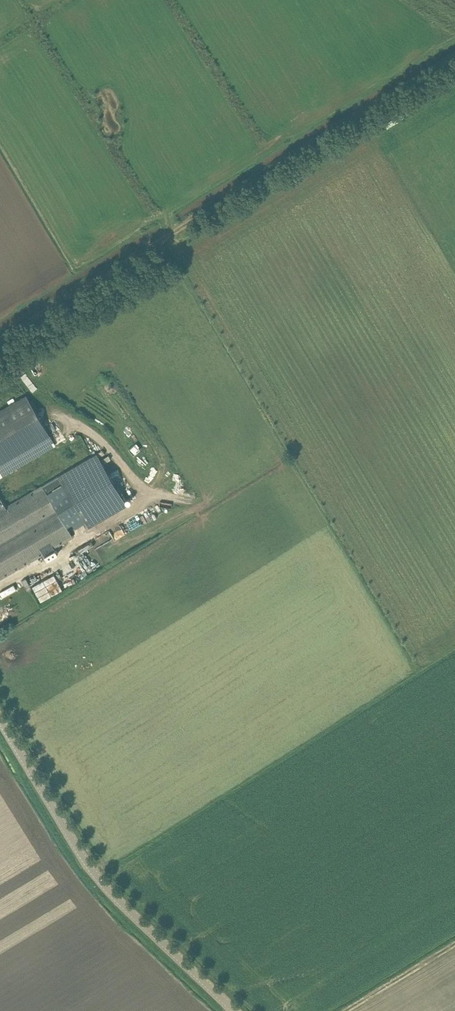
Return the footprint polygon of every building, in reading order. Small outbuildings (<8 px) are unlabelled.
[(55,446),(50,435),(26,395),(0,410),(0,478),(55,446)] [(43,554),(47,560),(58,553),(56,549),(55,550),(53,548),(72,537),(66,527),(46,494),(63,484),(84,522),(88,528),(127,505),(113,482),(110,476),(108,473),(104,466),(97,453),(58,476),(42,486),(7,506),(0,495),(0,579),(43,554)] [(54,575),(32,586),(40,602),(62,590),(54,575)] [(1,592),(4,597),(18,589),(15,584),(1,592)]
